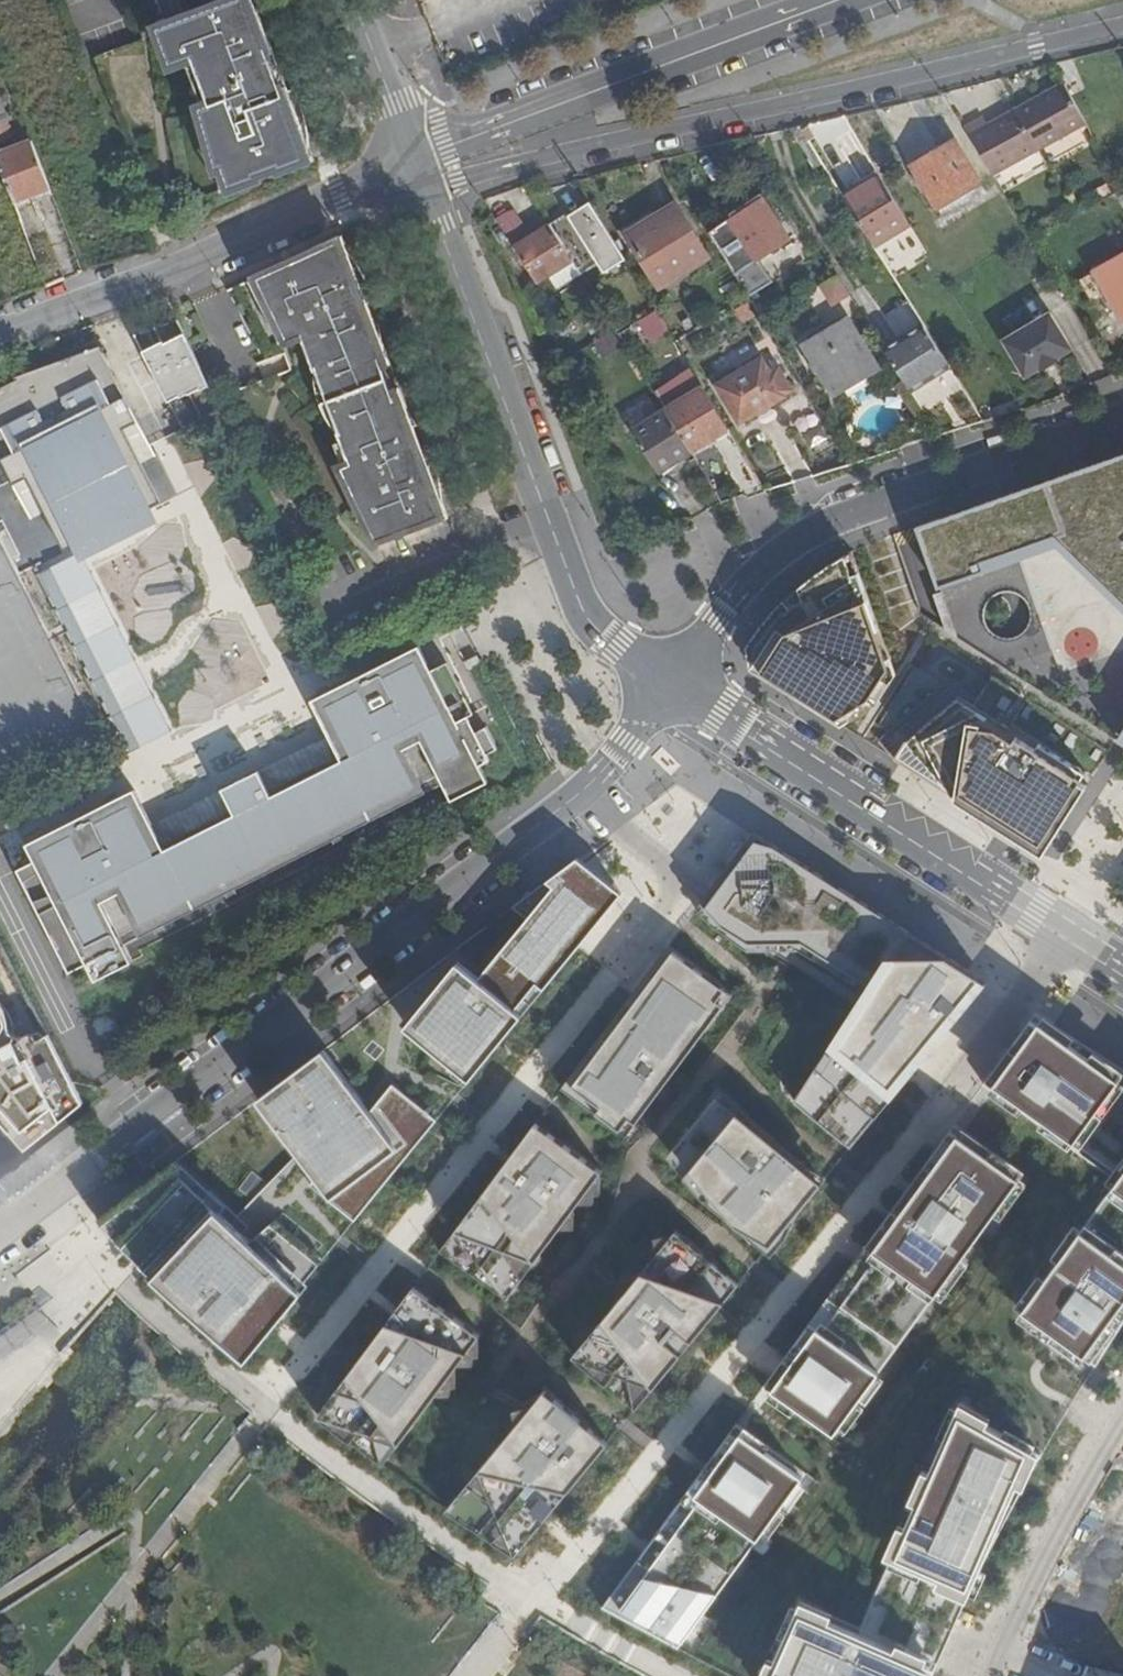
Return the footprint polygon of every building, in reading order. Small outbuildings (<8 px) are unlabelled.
[(307,140),(254,0),(224,0),(159,24),(172,63),(195,55),(210,101),(200,103),(218,173),(222,171),(229,190),(257,179),(256,175),(278,168),(278,171),(307,160),(300,142),(307,140)] [(965,127),(991,173),(1088,120),(1066,81),(988,124),(984,117),(965,127)] [(15,141),(5,112),(2,113),(0,108),(0,147),(15,141)] [(978,178),(953,135),(910,160),(934,203),(978,178)] [(47,184),(30,139),(0,150),(0,170),(1,172),(11,198),(47,184)] [(872,241),(909,219),(880,170),(858,182),(856,180),(841,189),(872,241)] [(789,235),(765,195),(731,216),(755,255),(789,235)] [(709,253),(675,198),(627,227),(661,283),(709,253)] [(606,271),(629,258),(594,200),(570,215),(568,212),(551,222),(573,257),(581,269),(598,257),(606,271)] [(537,278),(573,257),(551,222),(514,244),(537,278)] [(335,236),(336,239),(345,264),(352,262),(341,234),(335,236)] [(431,493),(437,490),(352,262),(345,264),(336,239),(259,273),(266,291),(260,293),(272,318),(278,316),(288,338),(307,331),(310,338),(302,341),(313,371),(316,370),(338,431),(335,432),(347,464),(340,467),(375,540),(440,517),(431,493)] [(545,291),(581,269),(573,257),(537,278),(545,291)] [(1096,270),(1119,314),(1122,312),(1122,257),(1096,270)] [(832,301),(851,290),(840,271),(820,282),(832,301)] [(253,276),(260,293),(266,291),(259,273),(253,276)] [(661,333),(670,327),(658,306),(648,312),(661,333)] [(1072,351),(1053,311),(1004,335),(1023,375),(1038,367),(1039,370),(1058,361),(1057,358),(1072,351)] [(848,315),(805,340),(833,388),(844,381),(849,390),(868,379),(863,371),(876,363),(848,315)] [(281,341),(288,338),(278,316),(272,318),(281,341)] [(784,316),(770,326),(776,335),(790,326),(784,316)] [(180,321),(171,324),(177,340),(186,335),(180,321)] [(913,391),(950,368),(922,322),(885,344),(913,391)] [(189,394),(210,383),(186,335),(177,340),(171,324),(156,329),(163,343),(156,347),(151,331),(136,336),(169,401),(188,391),(189,394)] [(609,331),(589,345),(598,360),(619,347),(609,331)] [(101,347),(16,377),(16,378),(0,386),(0,454),(32,518),(46,511),(66,550),(162,501),(142,462),(156,456),(101,347)] [(772,350),(718,382),(740,418),(784,392),(770,370),(781,364),(772,350)] [(704,383),(666,406),(668,409),(693,449),(731,426),(704,383)] [(176,404),(179,421),(199,417),(195,400),(176,404)] [(661,470),(693,449),(668,409),(635,429),(661,470)] [(917,526),(939,588),(940,587),(1020,559),(1052,649),(1003,666),(1122,743),(1122,453),(917,526)] [(442,524),(449,522),(437,490),(431,493),(440,517),(442,524)] [(896,674),(852,551),(829,564),(805,581),(783,601),(770,615),(760,627),(748,646),(752,668),(841,725),(877,702),(896,674)] [(1020,559),(940,587),(941,592),(934,594),(947,630),(1003,666),(1052,649),(1020,559)] [(53,566),(36,575),(130,752),(147,743),(53,566)] [(398,688),(386,664),(316,699),(333,733),(345,758),(276,793),(263,768),(227,787),(239,812),(169,847),(156,822),(139,787),(31,841),(39,858),(21,866),(73,970),(91,961),(99,977),(136,959),(128,943),(428,793),(436,809),(455,800),(447,783),(457,777),(455,772),(465,767),(454,745),(444,750),(436,735),(441,732),(414,680),(398,688)] [(905,742),(893,759),(1043,855),(1088,785),(1081,781),(1086,773),(1060,756),(1061,754),(1013,723),(1009,728),(960,696),(905,742)] [(333,733),(263,768),(276,793),(345,758),(333,733)] [(239,812),(227,787),(156,822),(169,847),(239,812)] [(823,877),(753,832),(695,909),(788,968),(791,964),(856,1006),(863,1011),(837,1050),(831,1045),(794,1101),(845,1143),(864,1120),(870,1125),(894,1096),(888,1090),(915,1058),(921,1063),(987,982),(835,884),(830,892),(819,885),(823,877)] [(406,1025),(472,1078),(623,893),(578,857),(513,906),(527,919),(487,968),(494,974),(486,983),(479,978),(458,961),(406,1025)] [(835,884),(823,877),(819,885),(830,892),(835,884)] [(16,1151),(79,1102),(69,1081),(0,942),(0,1136),(16,1151)] [(673,951),(668,946),(655,963),(661,967),(673,951)] [(602,1046),(568,1092),(620,1131),(629,1119),(636,1124),(724,1006),(716,1001),(725,989),(673,951),(661,967),(655,963),(630,996),(636,1000),(605,1042),(599,1038),(596,1042),(602,1046)] [(487,968),(479,978),(486,983),(494,974),(487,968)] [(732,994),(725,989),(716,1001),(724,1006),(732,994)] [(630,996),(599,1038),(605,1042),(636,1000),(630,996)] [(863,1011),(856,1006),(831,1045),(837,1050),(863,1011)] [(1035,1013),(983,1084),(1117,1181),(1021,1312),(1096,1367),(1116,1335),(1122,1325),(1122,1069),(1035,1013)] [(562,1088),(568,1092),(602,1046),(596,1042),(562,1088)] [(311,1184),(355,1220),(438,1120),(393,1083),(371,1111),(324,1049),(265,1093),(274,1105),(267,1111),(317,1177),(311,1184)] [(888,1090),(894,1096),(921,1063),(915,1058),(888,1090)] [(265,1093),(258,1099),(267,1111),(274,1105),(265,1093)] [(767,1250),(823,1182),(717,1095),(673,1149),(737,1225),(767,1250)] [(636,1124),(629,1119),(620,1131),(627,1136),(636,1124)] [(845,1143),(851,1148),(870,1125),(864,1120),(845,1143)] [(536,1123),(440,1252),(506,1301),(602,1172),(536,1123)] [(1024,1174),(955,1124),(763,1388),(832,1438),(1024,1174)] [(171,1164),(97,1220),(169,1290),(245,1356),(325,1258),(276,1219),(250,1239),(171,1164)] [(269,1185),(254,1171),(239,1188),(252,1200),(260,1194),(269,1185)] [(573,1355),(637,1408),(740,1283),(676,1231),(573,1355)] [(414,1287),(317,1416),(383,1466),(480,1336),(414,1287)] [(545,1389),(447,1510),(516,1556),(609,1442),(545,1389)] [(861,1628),(800,1600),(766,1675),(934,1675),(936,1671),(972,1589),(1013,1508),(1043,1455),(959,1408),(861,1628)] [(806,1474),(737,1423),(602,1608),(678,1650),(806,1474)] [(1112,1481),(1122,1489),(1122,1465),(1112,1481)]
